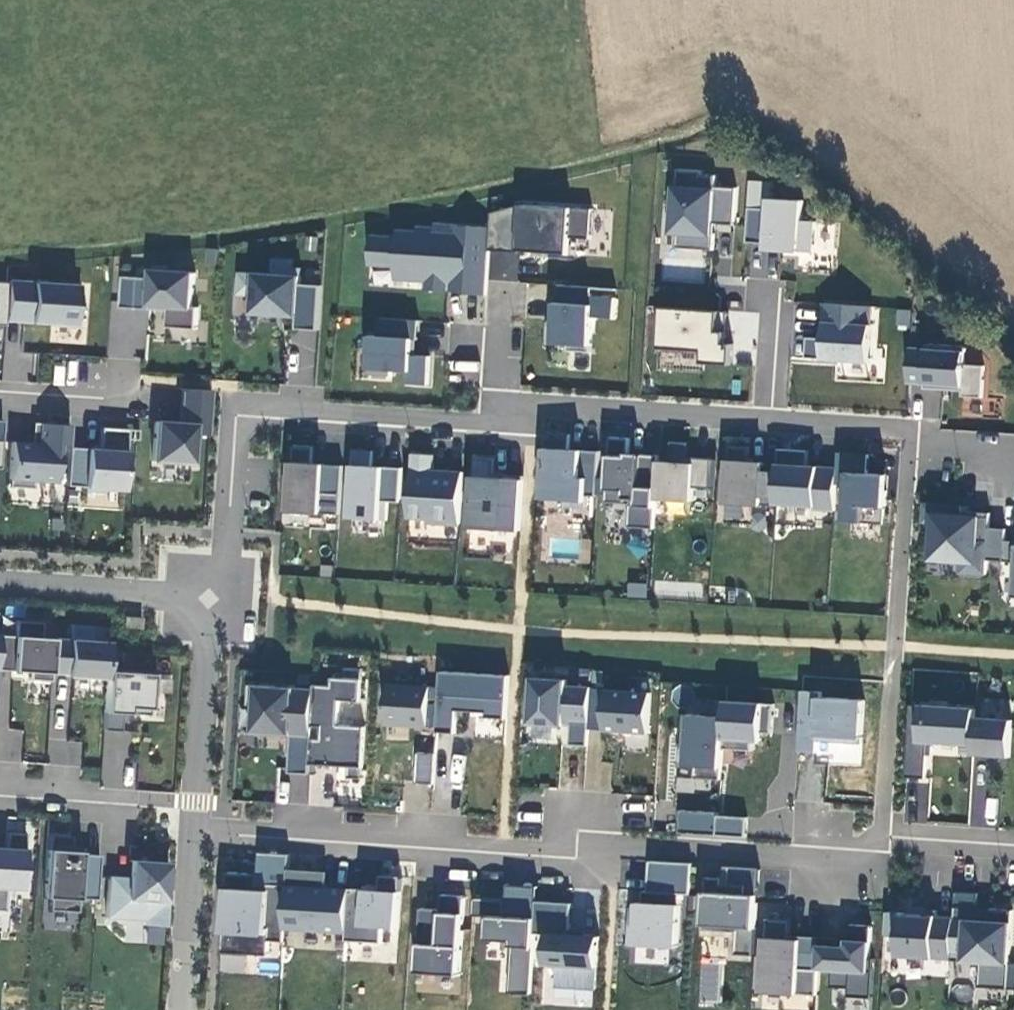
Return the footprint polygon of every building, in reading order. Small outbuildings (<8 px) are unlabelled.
[(733,223),(737,184),(668,179),(663,245),(709,249),(711,221),(733,223)] [(757,251),(811,253),(812,220),(801,220),(802,200),(761,198),(762,180),(747,179),(744,238),(758,239),(757,251)] [(589,210),(489,204),(487,249),(586,254),(589,210)] [(482,294),(488,233),(369,221),(363,282),(482,294)] [(490,277),(515,280),(518,253),(493,250),(490,277)] [(123,277),(121,308),(151,310),(151,306),(169,307),(168,311),(167,327),(196,329),(198,308),(192,307),(195,273),(153,270),(152,279),(123,277)] [(319,329),(320,284),(295,284),(295,273),(234,271),(233,297),(246,297),(246,316),(292,318),(292,328),(319,329)] [(8,283),(5,313),(23,314),(22,322),(51,324),(51,326),(73,328),(75,303),(79,303),(80,286),(8,281),(8,283)] [(614,319),(616,290),(549,284),(543,345),(589,349),(592,317),(614,319)] [(815,338),(804,337),(802,361),(868,366),(873,306),(819,301),(815,338)] [(651,352),(725,359),(729,313),(655,307),(651,352)] [(5,320),(22,322),(23,314),(5,313),(5,320)] [(377,336),(361,334),(358,377),(401,380),(400,385),(431,387),(434,356),(414,354),(417,320),(378,317),(377,336)] [(901,388),(981,394),(984,366),(962,364),(963,351),(905,346),(901,388)] [(54,361),(53,384),(76,385),(77,362),(54,361)] [(209,435),(212,390),(182,388),(180,423),(155,422),(152,461),(192,464),(194,434),(209,435)] [(69,447),(70,426),(39,424),(38,444),(12,442),(9,487),(34,489),(34,481),(57,483),(59,446),(69,447)] [(69,448),(66,486),(84,487),(84,491),(104,492),(104,489),(124,490),(128,430),(100,428),(99,453),(88,452),(88,449),(69,448)] [(654,529),(659,456),(641,454),(640,462),(628,462),(630,439),(610,437),(606,502),(630,504),(628,527),(654,529)] [(749,447),(729,446),(725,503),(775,507),(775,504),(778,466),(763,465),(764,463),(748,462),(749,447)] [(537,447),(533,500),(592,504),(596,451),(537,447)] [(779,449),(778,466),(775,504),(815,507),(815,510),(835,511),(837,468),(807,466),(808,451),(779,449)] [(434,456),(413,454),(409,518),(429,519),(429,524),(459,526),(463,473),(445,472),(444,476),(432,476),(434,456)] [(464,528),(514,530),(517,478),(494,477),(495,459),(467,457),(464,528)] [(339,522),(341,464),(281,462),(279,520),(339,522)] [(397,500),(400,469),(345,464),(340,520),(383,523),(385,499),(397,500)] [(988,528),(986,560),(1003,562),(1004,541),(1005,529),(988,528)] [(1013,562),(1013,541),(1004,541),(1003,562),(1013,562)] [(646,597),(647,584),(627,583),(626,596),(646,597)] [(123,617),(123,628),(141,629),(142,618),(123,617)] [(51,674),(53,639),(40,638),(41,623),(15,621),(14,636),(0,635),(0,671),(29,673),(29,680),(50,682),(51,674)] [(68,640),(53,639),(51,674),(66,675),(66,677),(106,679),(106,671),(108,642),(88,641),(89,626),(69,625),(68,640)] [(156,674),(106,671),(106,679),(102,730),(120,731),(121,714),(148,716),(150,696),(155,696),(156,674)] [(506,719),(509,676),(442,671),(438,732),(456,734),(458,711),(487,713),(487,718),(506,719)] [(316,685),(316,689),(312,744),(310,764),(349,767),(349,778),(362,779),(366,727),(340,725),(341,700),(361,701),(363,679),(334,677),(333,686),(316,685)] [(386,724),(428,727),(431,687),(389,684),(386,724)] [(310,774),(310,764),(312,744),(316,689),(251,685),(249,704),(257,705),(255,732),(292,735),(290,773),(310,774)] [(607,690),(604,730),(648,733),(651,693),(607,690)] [(816,753),(817,740),(861,743),(864,700),(822,697),(822,692),(802,691),(798,751),(816,753)] [(772,733),(774,704),(726,701),(726,711),(723,749),(753,751),(753,740),(761,741),(762,733),(772,733)] [(975,718),(976,709),(911,705),(906,777),(926,778),(928,741),(974,744),(975,718)] [(723,751),(723,749),(726,711),(705,710),(704,715),(690,714),(688,744),(681,743),(680,765),(696,766),(695,778),(721,780),(723,751)] [(688,744),(690,714),(683,714),(681,743),(688,744)] [(975,718),(974,744),(973,754),(1010,757),(1012,720),(975,718)] [(49,761),(79,764),(82,740),(51,736),(49,761)] [(414,781),(432,783),(433,753),(415,752),(414,781)] [(448,782),(462,783),(465,756),(451,754),(448,782)] [(677,776),(675,790),(696,792),(698,779),(677,776)] [(927,822),(931,783),(914,781),(910,820),(927,822)] [(718,815),(719,813),(681,810),(680,832),(717,835),(718,815)] [(717,835),(747,837),(748,817),(718,815),(717,835)] [(5,832),(4,853),(0,853),(0,911),(5,911),(6,888),(21,889),(25,833),(5,832)] [(77,898),(96,900),(99,855),(80,854),(80,852),(69,851),(69,847),(70,836),(47,835),(43,898),(48,898),(48,910),(76,912),(77,898)] [(257,883),(258,883),(288,885),(289,869),(290,855),(260,852),(259,874),(249,873),(248,889),(257,890),(257,883)] [(142,925),(164,927),(168,866),(155,865),(155,862),(129,860),(127,878),(108,877),(105,918),(143,920),(142,925)] [(691,894),(693,863),(650,861),(648,891),(644,890),(643,902),(643,907),(638,907),(638,917),(631,916),(629,944),(677,947),(681,894),(691,894)] [(736,954),(754,956),(760,868),(730,866),(729,884),(722,883),(723,878),(720,878),(707,877),(703,930),(737,932),(736,954)] [(730,866),(725,866),(724,876),(720,875),(720,878),(723,878),(722,883),(729,884),(730,866)] [(350,890),(327,889),(320,888),(321,872),(292,870),(289,869),(288,885),(285,926),(285,928),(348,932),(350,890)] [(288,885),(258,883),(257,883),(257,890),(248,889),(249,873),(228,872),(222,952),(268,956),(269,941),(284,942),(285,928),(285,926),(288,885)] [(329,872),(321,872),(320,888),(327,889),(329,872)] [(350,890),(348,932),(347,941),(382,944),(384,927),(398,928),(402,877),(382,876),(381,891),(351,889),(350,890)] [(536,918),(537,901),(538,886),(507,884),(507,899),(508,899),(506,916),(536,918)] [(956,891),(954,916),(952,952),(963,953),(963,961),(980,962),(978,987),(1013,989),(1013,963),(1009,963),(1012,910),(989,909),(989,916),(977,915),(979,893),(956,891)] [(442,909),(422,908),(417,973),(460,975),(465,896),(443,894),(442,909)] [(509,992),(531,994),(535,933),(536,918),(506,916),(508,899),(507,899),(475,897),(474,915),(489,916),(487,939),(513,940),(509,992)] [(570,934),(570,929),(572,903),(537,901),(536,918),(535,933),(548,934),(546,963),(559,964),(557,986),(597,989),(600,936),(587,936),(570,934)] [(920,914),(909,913),(887,912),(886,935),(900,937),(898,956),(951,960),(952,952),(954,916),(937,915),(937,910),(920,909),(920,914)] [(820,937),(818,968),(833,969),(832,987),(849,988),(849,997),(871,998),(874,958),(870,958),(872,926),(851,924),(848,947),(838,947),(838,939),(820,937)] [(146,943),(164,944),(166,928),(148,926),(146,943)] [(951,960),(963,961),(963,953),(952,952),(951,960)] [(220,954),(219,971),(276,974),(277,958),(220,954)] [(698,1002),(720,1003),(721,964),(699,964),(698,1002)]
